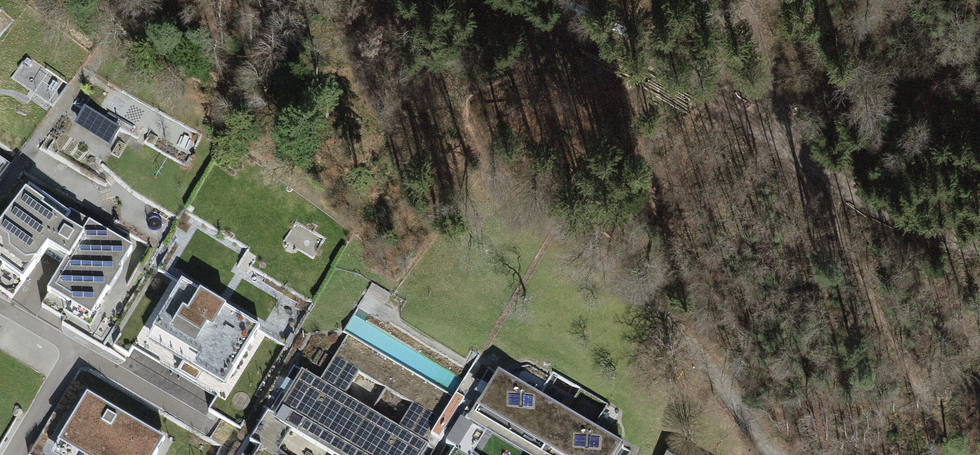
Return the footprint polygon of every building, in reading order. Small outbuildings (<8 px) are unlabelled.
[(0,199),(0,284),(13,292),(44,242),(76,261),(49,306),(103,338),(176,218),(39,135),(0,199)] [(0,153),(0,174),(10,159),(0,153)] [(180,232),(113,348),(240,420),(306,304),(180,232)] [(272,418),(337,454),(338,454),(381,380),(315,342),(272,418)] [(85,365),(34,454),(229,454),(233,447),(85,365)] [(499,368),(472,415),(538,453),(565,405),(499,368)] [(338,454),(427,454),(449,418),(381,380),(338,454)] [(538,453),(542,454),(624,454),(631,442),(565,405),(538,453)] [(449,454),(511,454),(464,428),(449,454)] [(250,454),(274,454),(256,445),(250,454)]
